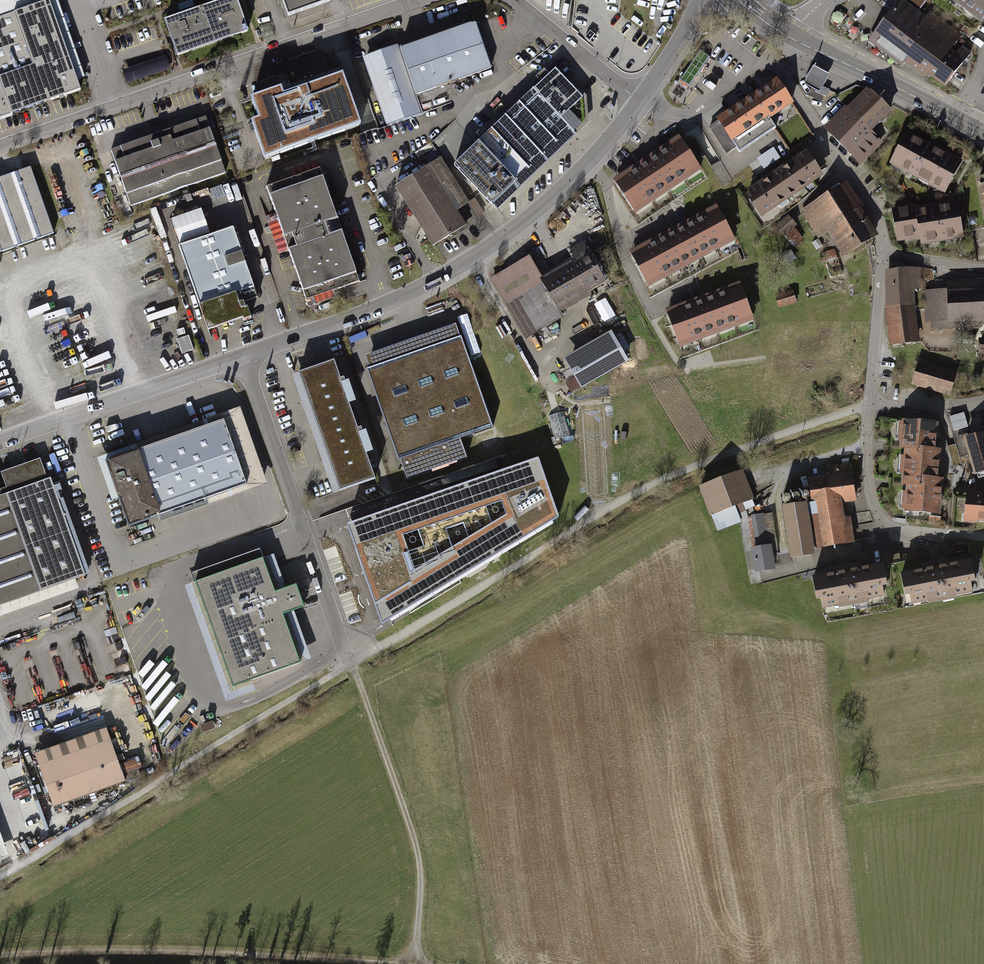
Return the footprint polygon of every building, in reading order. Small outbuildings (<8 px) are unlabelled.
[(82,89),(79,80),(88,77),(60,0),(12,0),(0,4),(0,118),(82,89)] [(179,59),(251,33),(239,0),(227,0),(165,22),(179,59)] [(289,16),(333,1),(333,0),(284,0),(289,16)] [(945,86),(970,54),(962,48),(954,58),(946,51),(959,34),(930,11),(924,18),(917,13),(927,0),(903,0),(902,2),(901,1),(870,41),(902,65),(904,63),(925,78),(929,73),(945,86)] [(982,20),(983,17),(983,0),(957,0),(982,20)] [(475,24),(400,50),(415,94),(491,68),(475,24)] [(965,26),(960,31),(968,38),(973,32),(965,26)] [(703,40),(692,54),(699,59),(710,46),(703,40)] [(415,94),(400,50),(364,62),(387,126),(422,114),(415,94)] [(128,83),(171,70),(167,56),(124,69),(128,83)] [(830,75),(814,66),(804,85),(820,93),(830,75)] [(454,165),(497,210),(576,135),(574,133),(574,132),(573,131),(585,121),(583,98),(556,69),(454,165)] [(251,124),(265,159),(361,123),(343,74),(282,96),(279,89),(250,100),(258,121),(251,124)] [(778,81),(755,97),(768,117),(792,101),(778,81)] [(819,86),(815,93),(827,98),(830,91),(819,86)] [(866,89),(847,108),(851,112),(851,113),(869,131),(890,109),(872,91),(870,93),(866,89)] [(710,127),(727,153),(736,147),(739,152),(775,128),(768,117),(755,97),(710,127)] [(880,142),(869,131),(851,113),(851,112),(847,108),(846,107),(825,129),(859,163),(880,142)] [(206,113),(114,146),(135,205),(227,173),(206,113)] [(661,150),(615,180),(634,207),(699,164),(679,133),(659,146),(661,150)] [(892,162),(932,183),(946,157),(906,135),(892,162)] [(803,152),(744,193),(761,218),(820,177),(803,152)] [(960,164),(946,157),(932,183),(945,190),(960,164)] [(396,186),(434,246),(465,226),(456,210),(440,186),(444,183),(448,190),(457,184),(441,158),(396,186)] [(286,244),(333,228),(331,221),(337,219),(320,169),(319,166),(310,165),(290,172),(293,179),(267,187),(277,217),(286,244)] [(56,237),(33,169),(0,181),(0,257),(56,237)] [(469,202),(457,184),(448,190),(444,183),(440,186),(456,210),(469,202)] [(864,210),(848,184),(802,212),(819,238),(828,232),(844,259),(878,238),(861,212),(864,210)] [(474,199),(469,202),(477,216),(483,212),(474,199)] [(733,238),(715,204),(695,214),(697,218),(632,252),(648,282),(733,238)] [(938,208),(917,211),(921,238),(922,241),(923,241),(923,245),(962,239),(961,235),(962,235),(957,205),(938,208)] [(899,241),(921,238),(917,211),(917,208),(893,212),(897,238),(899,238),(899,241)] [(286,244),(277,217),(267,220),(279,255),(289,251),(286,244)] [(796,229),(798,227),(789,217),(775,230),(784,240),(787,237),(794,246),(803,237),(796,229)] [(179,246),(208,330),(243,318),(244,320),(251,318),(247,307),(245,308),(243,303),(258,298),(233,228),(179,246)] [(333,228),(286,244),(289,251),(306,300),(331,292),(359,282),(342,231),(335,234),(333,228)] [(822,245),(818,239),(812,243),(817,249),(822,245)] [(542,282),(530,261),(492,281),(526,343),(564,323),(561,318),(607,287),(583,247),(572,254),(575,261),(542,282)] [(835,249),(822,253),(829,277),(843,273),(835,249)] [(791,251),(782,256),(786,262),(794,258),(791,251)] [(885,269),(887,306),(916,303),(914,289),(921,289),(921,268),(885,269)] [(983,320),(983,277),(946,279),(947,287),(924,288),(926,328),(981,325),(981,320),(983,320)] [(720,292),(668,311),(679,342),(752,316),(739,281),(719,288),(720,292)] [(333,298),(331,292),(306,300),(308,307),(333,298)] [(776,296),(780,308),(796,303),(793,292),(776,296)] [(919,341),(916,303),(887,306),(890,343),(919,341)] [(372,376),(367,377),(402,476),(464,454),(459,438),(492,426),(459,331),(367,363),(372,376)] [(189,335),(177,339),(182,353),(193,350),(189,335)] [(612,337),(565,364),(583,396),(630,368),(612,337)] [(957,370),(918,359),(911,384),(950,395),(957,370)] [(293,379),(336,500),(377,486),(368,462),(374,460),(365,434),(359,435),(351,411),(356,409),(347,383),(342,385),(334,364),(293,379)] [(604,404),(585,405),(589,497),(609,496),(604,404)] [(134,534),(274,488),(248,410),(108,457),(134,534)] [(964,412),(950,416),(954,430),(968,426),(964,412)] [(900,438),(899,446),(904,446),(921,448),(921,444),(935,445),(937,420),(901,417),(901,419),(898,419),(897,438),(900,438)] [(963,436),(974,473),(977,472),(978,477),(983,475),(983,430),(963,436)] [(952,444),(948,446),(954,465),(961,463),(956,443),(952,444)] [(902,472),(901,482),(907,482),(907,489),(902,489),(901,507),(905,507),(905,510),(940,512),(943,476),(938,476),(940,446),(935,445),(921,444),(921,448),(904,446),(904,454),(900,453),(899,472),(902,472)] [(2,495),(40,602),(79,588),(75,579),(85,575),(74,543),(77,542),(74,534),(71,535),(56,492),(53,486),(51,478),(47,479),(40,458),(0,472),(6,487),(0,489),(0,491),(2,495)] [(807,476),(809,489),(853,482),(850,463),(827,466),(829,473),(807,476)] [(536,465),(352,527),(383,619),(554,516),(536,465)] [(742,470),(698,486),(709,515),(753,499),(742,470)] [(856,499),(853,482),(809,489),(811,499),(806,500),(813,547),(854,541),(850,515),(844,516),(842,501),(856,499)] [(805,490),(803,490),(801,491),(800,493),(801,496),(802,497),(804,498),(806,498),(808,497),(809,495),(809,492),(807,491),(805,490)] [(966,490),(964,521),(977,522),(977,520),(983,520),(983,491),(966,490)] [(795,491),(793,492),(791,493),(791,495),(791,497),(792,499),(794,500),(796,500),(798,498),(799,496),(799,494),(797,492),(795,491)] [(786,493),(784,493),(782,494),(781,496),(782,498),(783,500),(785,501),(787,501),(789,500),(790,498),(790,495),(788,494),(786,493)] [(2,495),(0,496),(0,616),(40,602),(2,495)] [(782,504),(790,556),(814,552),(813,547),(806,500),(782,504)] [(751,547),(754,570),(775,567),(772,547),(777,547),(773,513),(751,516),(755,547),(751,547)] [(941,516),(929,515),(928,523),(941,524),(941,516)] [(260,550),(192,574),(233,689),(301,666),(284,618),(304,611),(296,589),(276,596),(260,550)] [(882,561),(883,564),(901,561),(899,553),(881,556),(882,561)] [(921,566),(899,570),(903,593),(909,592),(911,603),(927,600),(928,602),(957,597),(956,595),(972,592),(970,581),(975,580),(971,557),(949,561),(949,557),(920,562),(921,566)] [(833,570),(811,574),(815,596),(820,595),(822,606),(839,603),(839,606),(868,601),(868,598),(884,595),(882,584),(886,583),(883,564),(882,561),(861,565),(860,560),(832,565),(833,570)] [(34,753),(39,765),(110,740),(106,728),(34,753)] [(110,740),(39,765),(54,806),(125,781),(122,774),(142,767),(138,757),(119,764),(110,740)]
